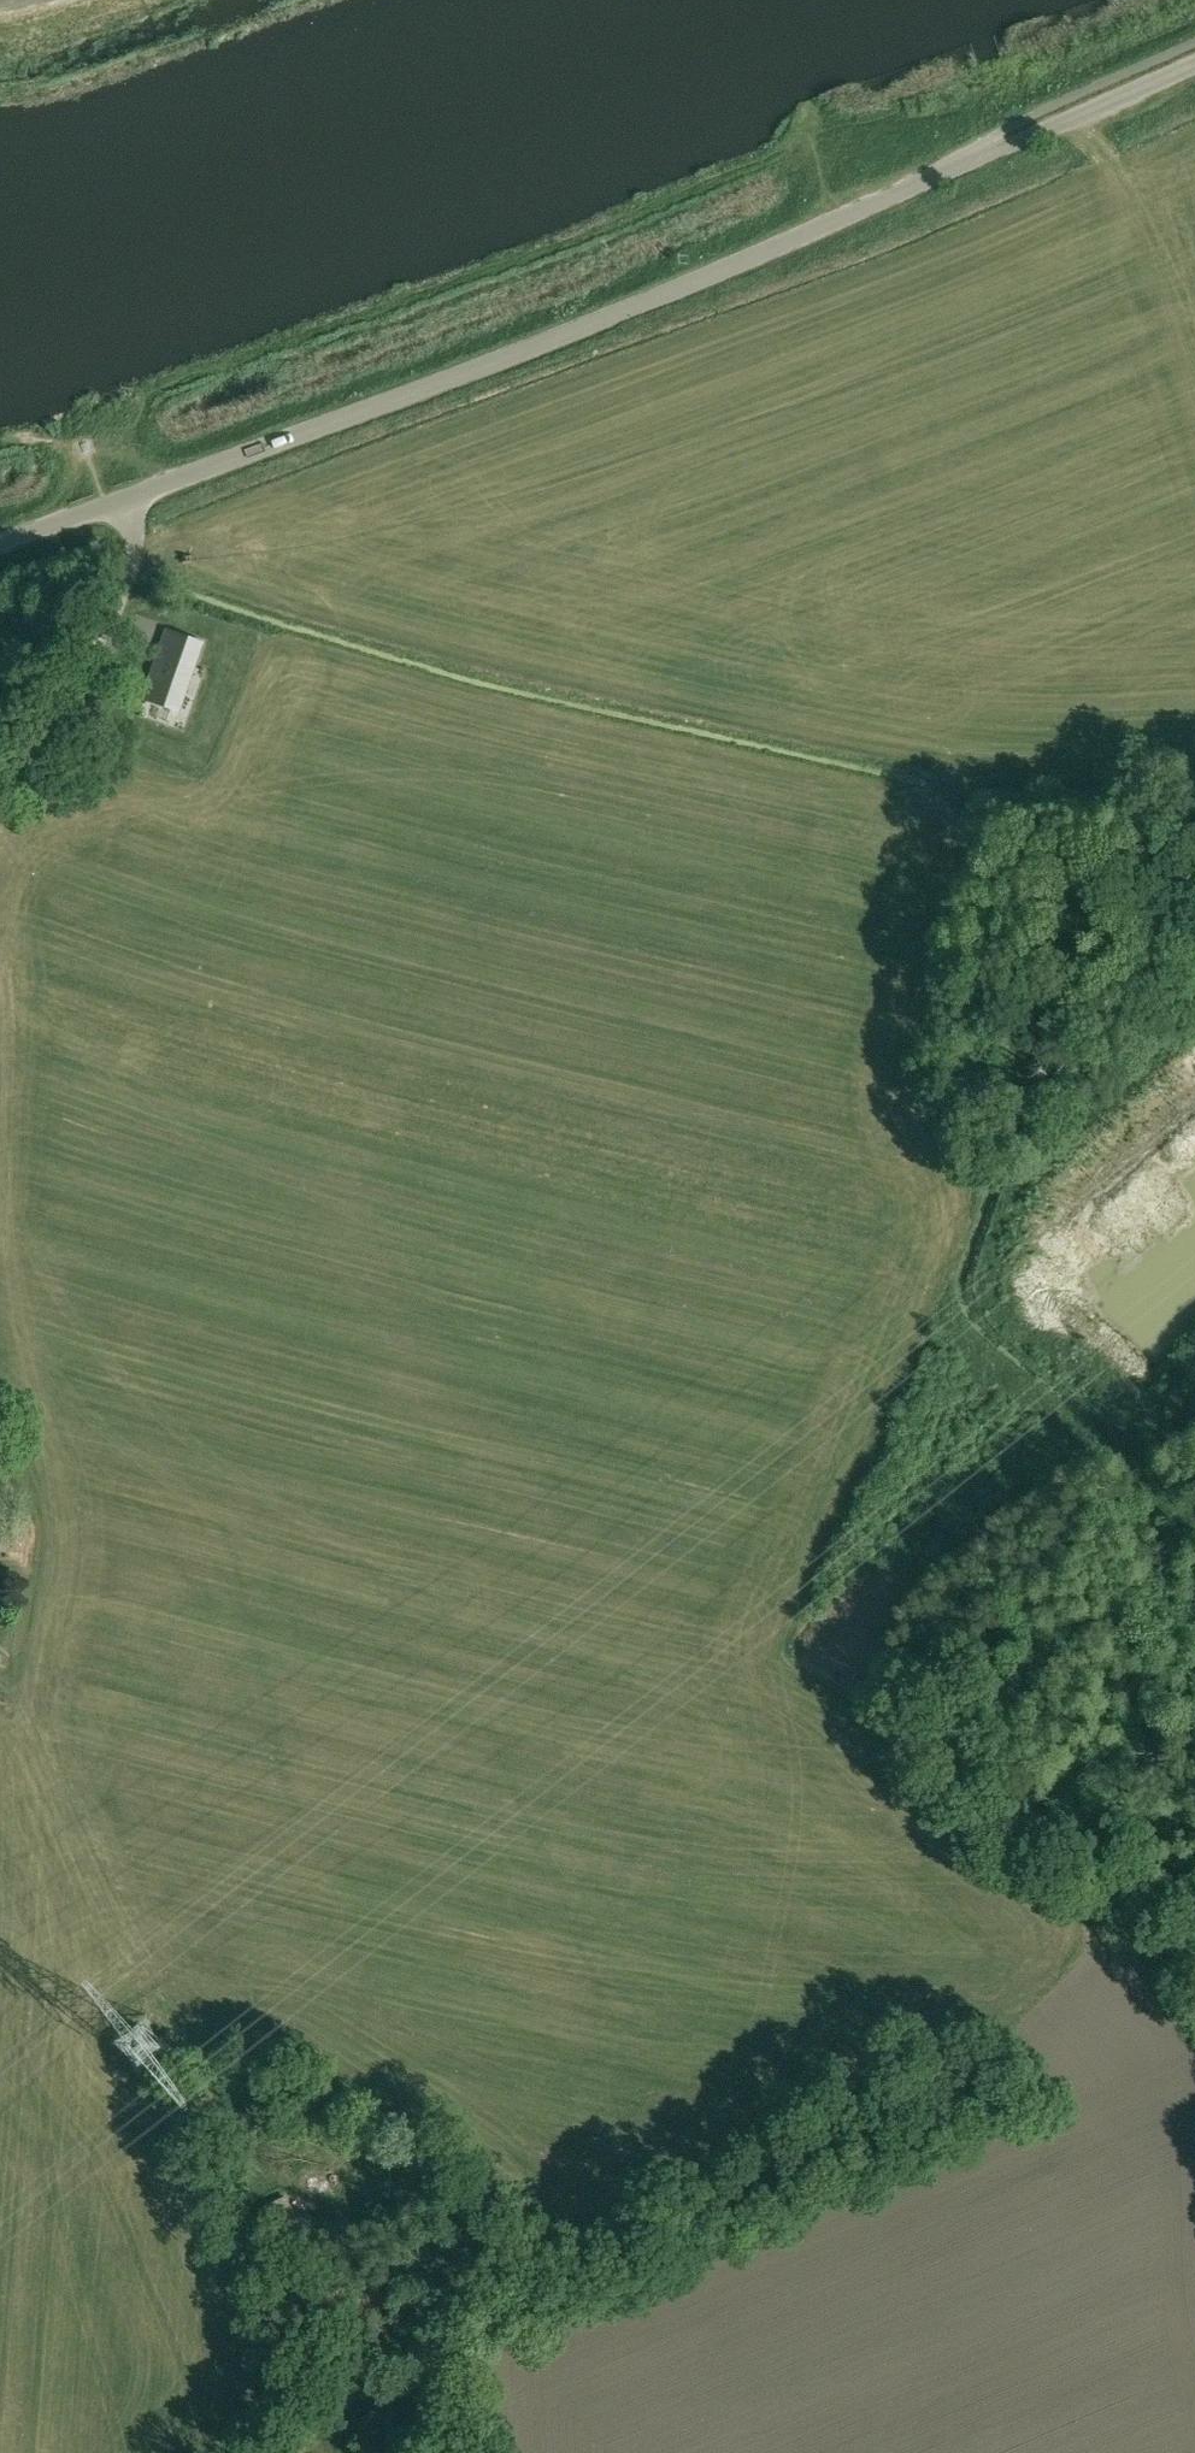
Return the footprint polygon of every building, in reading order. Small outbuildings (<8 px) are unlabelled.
[(181,662),(192,666),(200,643),(168,632),(145,699),(165,706),(181,662)] [(0,1522),(0,1544),(10,1545),(11,1523),(0,1522)]
